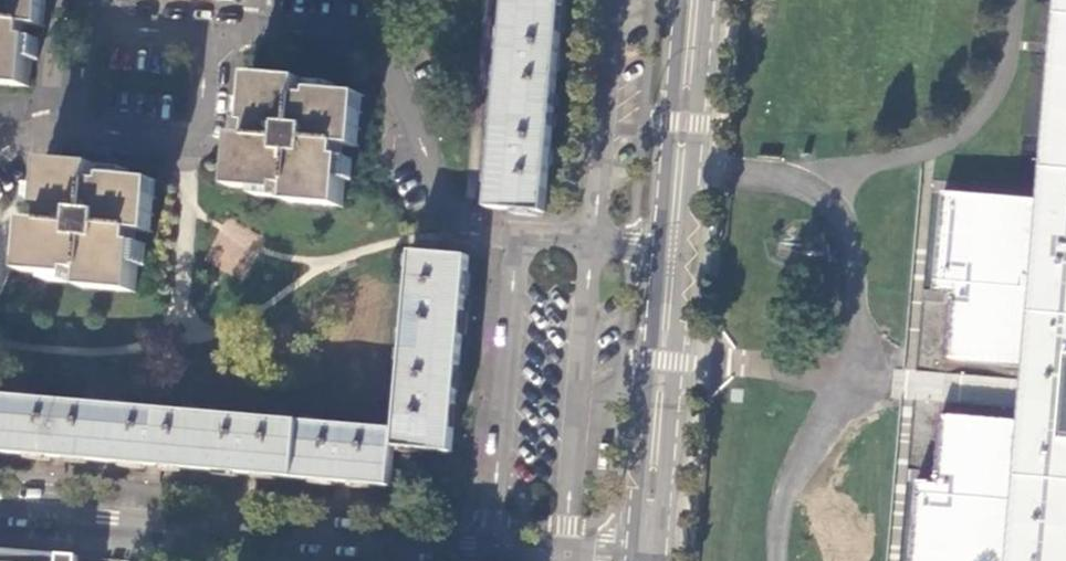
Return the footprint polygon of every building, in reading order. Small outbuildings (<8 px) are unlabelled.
[(25,69),(31,0),(0,0),(0,67),(25,69)] [(494,206),(546,212),(564,0),(507,0),(489,206),(494,206)] [(1059,15),(1058,34),(1057,44),(1057,49),(1056,53),(1055,63),(1055,73),(1054,83),(1053,92),(1052,102),(1051,111),(1050,121),(1050,131),(1049,140),(1048,150),(1047,159),(1046,169),(1045,188),(1043,202),(988,197),(957,195),(956,195),(951,194),(945,194),(944,208),(939,268),(938,273),(937,292),(946,293),(948,293),(953,293),(956,293),(951,345),(950,360),(963,362),(1019,366),(1029,367),(1029,372),(1025,419),(1024,424),(1014,423),(958,418),(948,417),(945,417),(940,484),(937,484),(932,484),(922,483),(920,483),(919,495),(913,560),(1065,560),(1065,0),(1061,0),(1059,15)] [(250,182),(341,190),(349,100),(259,92),(250,182)] [(43,268),(133,275),(141,186),(51,177),(43,268)] [(397,429),(396,447),(453,452),(471,255),(413,250),(397,429)] [(396,447),(397,429),(0,394),(0,452),(392,486),(396,447)] [(75,558),(0,552),(0,560),(75,560),(75,558)]
